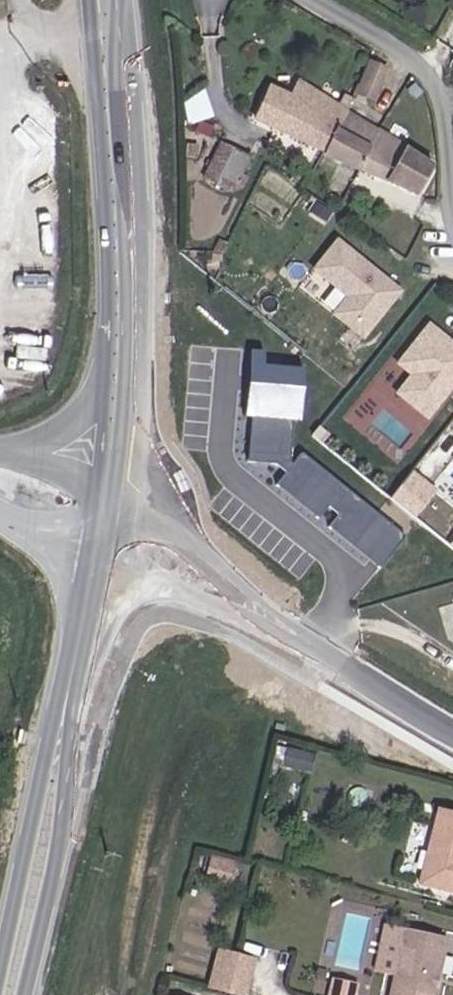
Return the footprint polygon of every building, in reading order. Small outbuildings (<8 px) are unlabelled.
[(370,54),(345,103),(377,119),(401,69),(370,54)] [(321,148),(342,110),(341,104),(299,81),(293,91),(271,80),(254,113),(321,148)] [(342,110),(321,148),(362,170),(363,168),(384,129),(344,106),(342,110)] [(384,129),(363,168),(413,196),(435,158),(384,129)] [(202,172),(213,181),(227,192),(251,161),(236,150),(225,142),(202,172)] [(401,283),(339,231),(314,260),(348,288),(333,305),(363,330),(401,283)] [(429,317),(397,355),(411,367),(396,385),(426,410),(452,377),(452,336),(429,317)] [(261,356),(262,342),(247,341),(245,364),(252,364),(253,355),(261,356)] [(296,412),(302,360),(261,356),(253,355),(252,364),(245,364),(245,366),(252,367),(250,382),(243,381),(243,384),(250,384),(248,405),(241,405),(241,407),(254,408),(250,451),(244,450),(243,453),(272,455),(282,464),(272,476),(313,511),(323,498),(334,507),(324,519),(365,553),(391,522),(298,445),(289,456),(286,454),(290,412),(296,412)] [(250,382),(252,367),(245,366),(243,381),(250,382)] [(248,405),(250,384),(243,384),(241,405),(248,405)] [(429,485),(407,467),(387,492),(409,510),(429,485)] [(375,561),(401,530),(391,522),(365,553),(375,561)] [(90,746),(85,764),(95,768),(100,748),(90,746)] [(448,805),(424,879),(452,887),(452,806),(448,805)] [(229,882),(235,859),(213,853),(206,876),(229,882)] [(410,923),(393,994),(436,994),(450,934),(410,923)] [(245,993),(255,958),(225,950),(215,985),(245,993)] [(329,994),(357,994),(360,979),(332,975),(329,994)]
